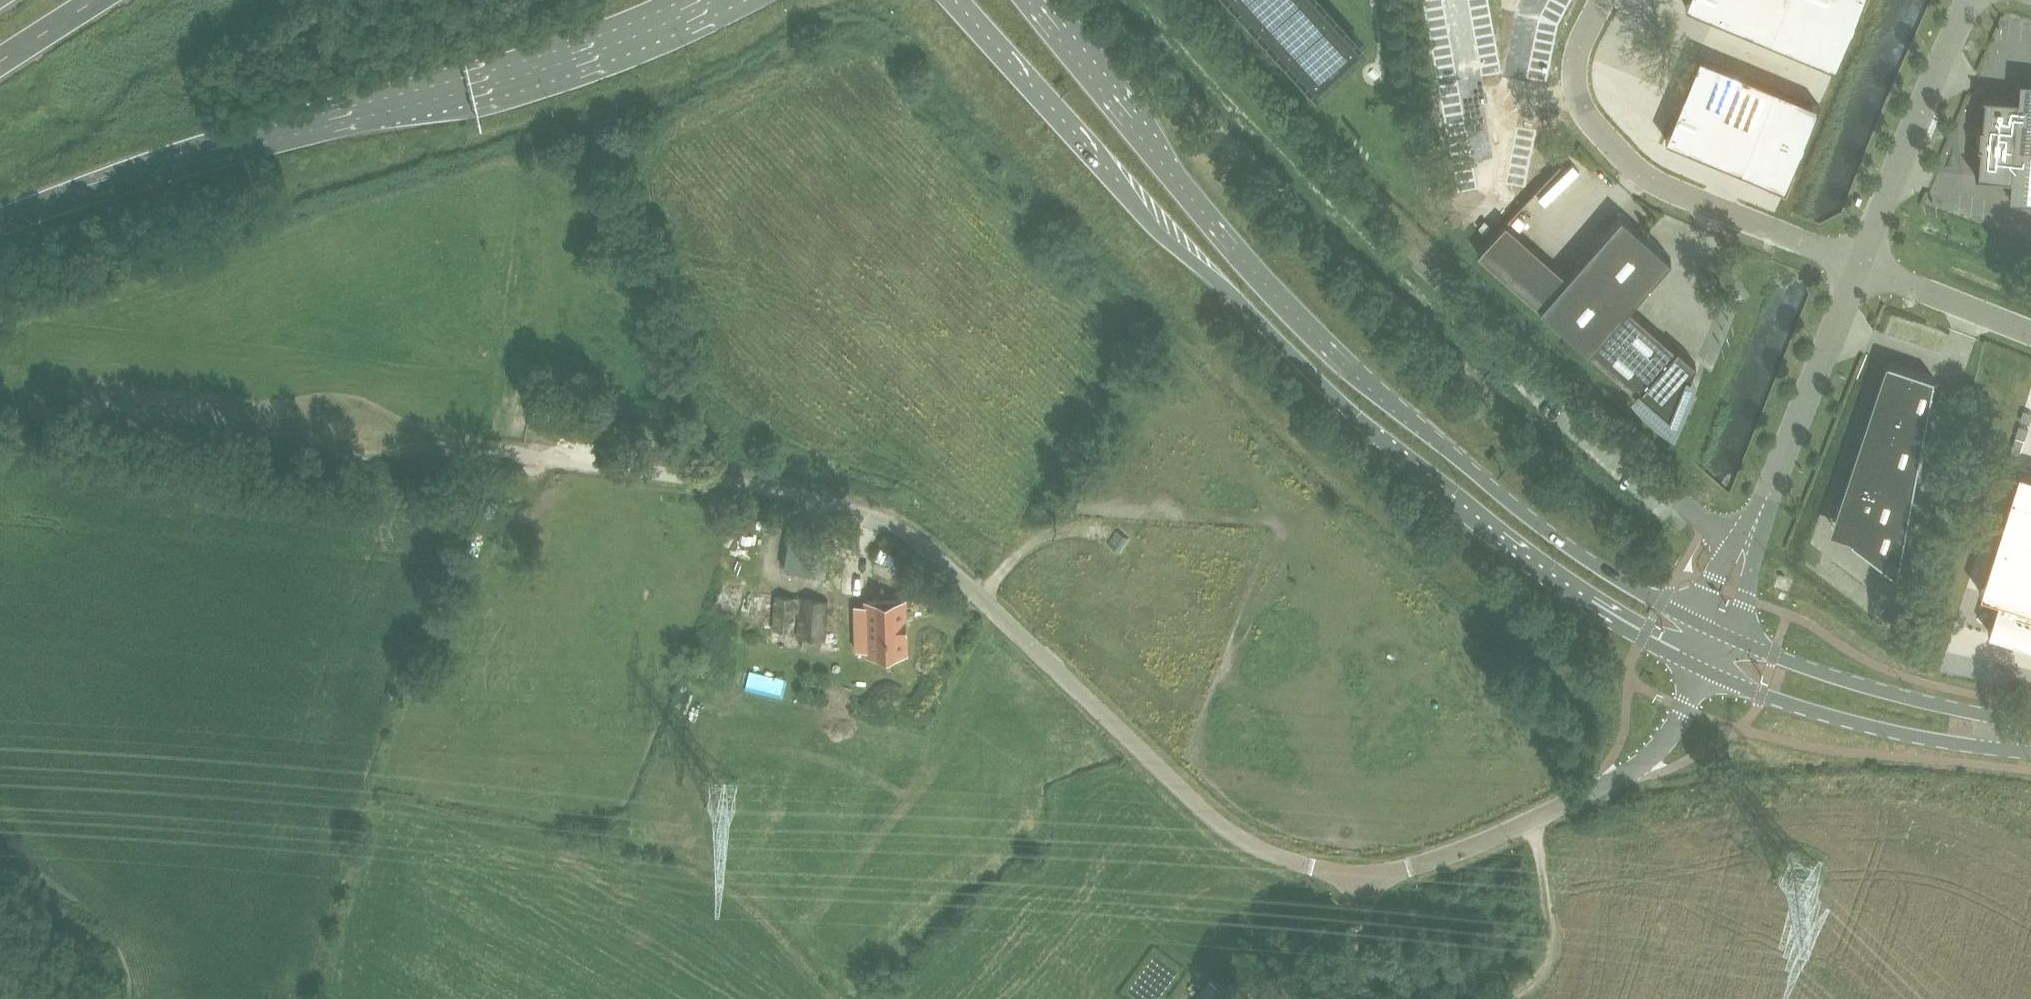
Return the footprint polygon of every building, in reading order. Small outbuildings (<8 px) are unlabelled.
[(1316,86),(1360,46),(1319,0),(1238,0),(1316,86)] [(1685,4),(1692,7),(1692,6),(1801,51),(1801,52),(1836,67),(1863,0),(1686,0),(1685,4)] [(1700,54),(1665,137),(1758,175),(1758,176),(1785,187),(1820,103),(1700,54)] [(1982,93),(1982,95),(1985,95),(1983,123),(1970,122),(1970,124),(1973,124),(1972,142),(1968,141),(1968,143),(1981,144),(1978,172),(1975,172),(1975,174),(2011,177),(2009,196),(2014,196),(2014,197),(2030,198),(2030,78),(2025,77),(2025,78),(2019,77),(2018,96),(1982,93)] [(1564,278),(1540,306),(1588,349),(1635,390),(1637,392),(1635,393),(1671,425),(1679,405),(1684,407),(1687,398),(1682,396),(1691,375),(1696,362),(1677,346),(1676,348),(1628,306),(1672,257),(1622,213),(1567,275),(1564,278)] [(1480,255),(1540,306),(1564,278),(1506,227),(1480,255)] [(1887,360),(1887,361),(1892,363),(1873,418),(1922,435),(1933,376),(1933,375),(1887,360)] [(1922,435),(1873,418),(1855,473),(1912,492),(1922,435)] [(1912,492),(1855,473),(1837,525),(1853,531),(1850,538),(1896,574),(1897,573),(1912,492)] [(1979,590),(1998,596),(1988,629),(2030,643),(2030,499),(2010,493),(1979,590)] [(832,534),(792,525),(784,566),(824,574),(832,534)] [(1129,540),(1117,531),(1108,544),(1120,552),(1129,540)] [(866,652),(876,652),(889,651),(900,651),(899,599),(865,600),(866,652)] [(842,602),(810,603),(811,621),(843,620),(842,602)] [(1238,996),(1210,977),(1195,998),(1236,998),(1238,996)]
